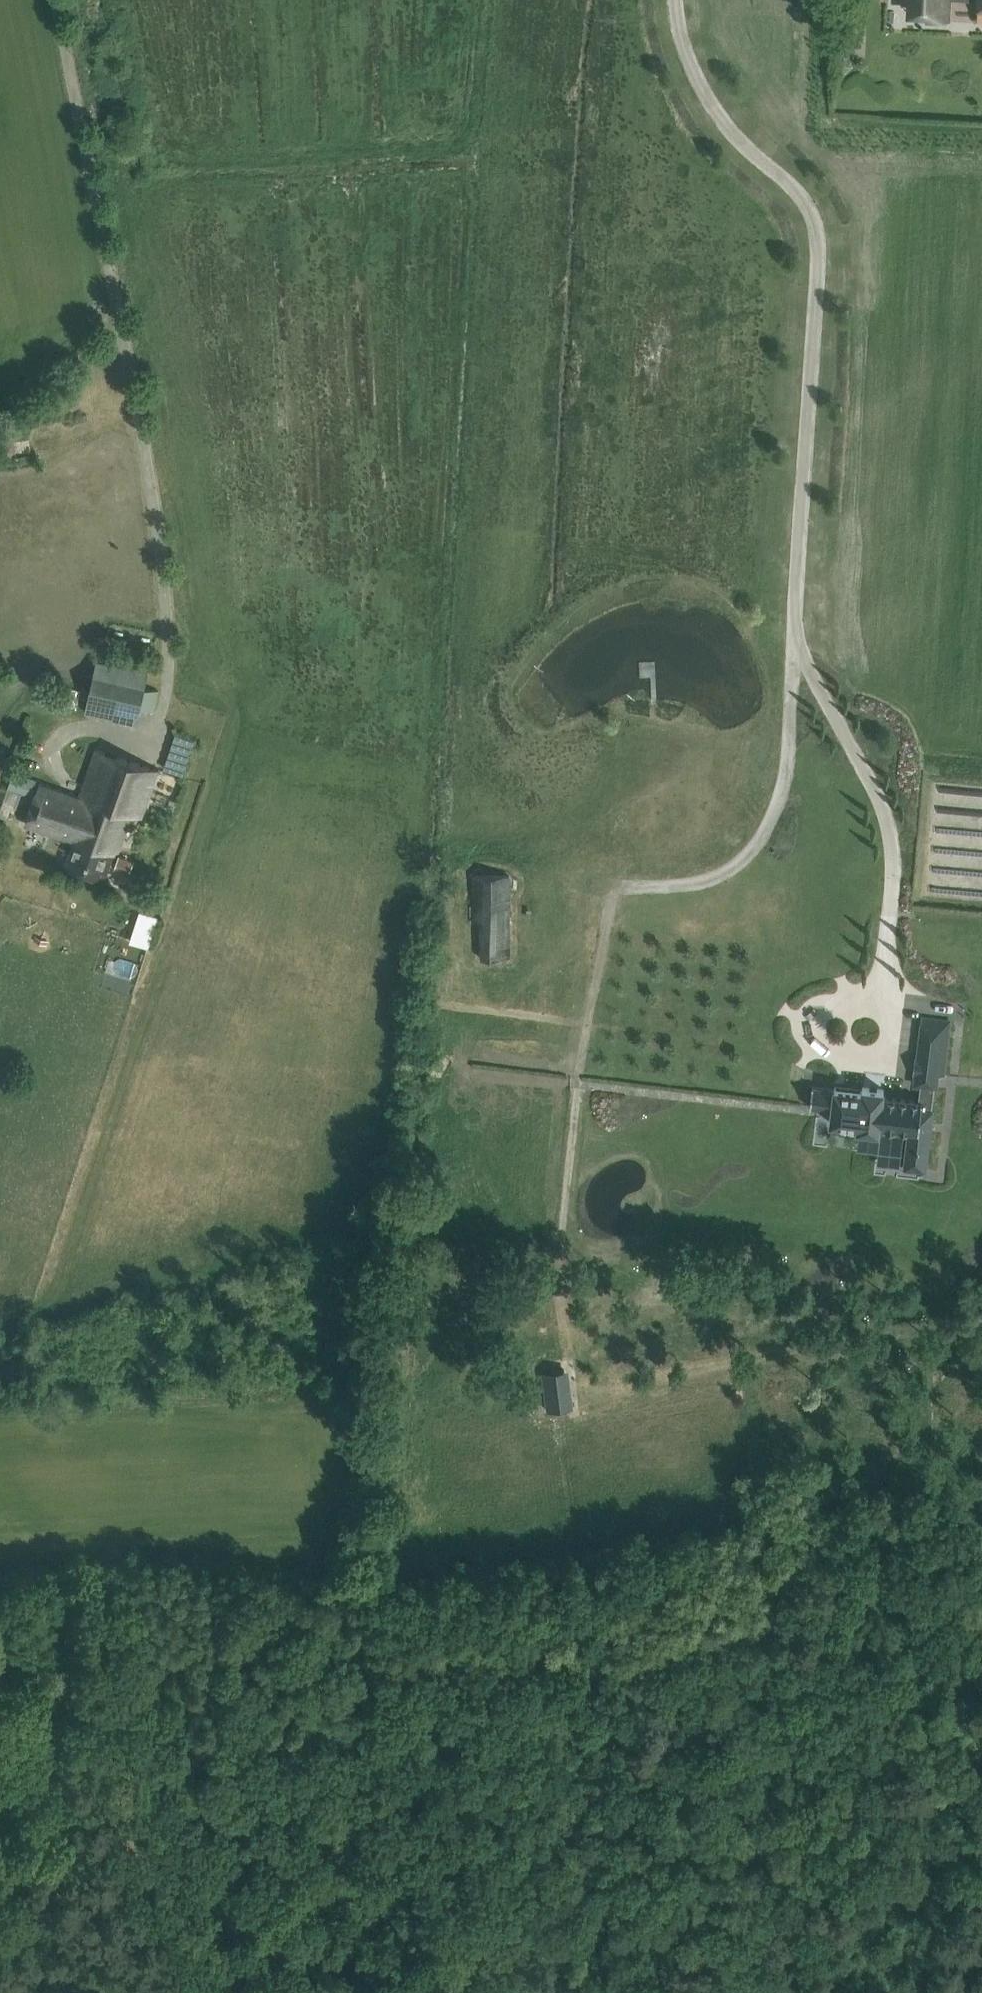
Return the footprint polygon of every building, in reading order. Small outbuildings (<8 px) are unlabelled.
[(927,18),(949,19),(949,0),(928,0),(927,18)] [(98,665),(87,713),(139,725),(143,706),(154,709),(161,678),(98,665)] [(197,743),(176,736),(163,773),(185,780),(197,743)] [(113,801),(128,760),(96,748),(79,797),(39,783),(25,823),(72,840),(72,839),(76,841),(81,829),(83,829),(85,824),(97,828),(108,800),(113,801)] [(72,839),(72,840),(63,864),(103,878),(113,849),(116,850),(129,812),(140,816),(156,769),(128,760),(113,801),(108,800),(97,828),(85,824),(83,829),(81,829),(76,841),(72,839)] [(129,873),(134,860),(118,854),(113,867),(129,873)] [(480,958),(510,957),(510,874),(471,875),(471,921),(479,922),(480,958)] [(909,1132),(905,1168),(926,1170),(933,1110),(931,1110),(934,1087),(936,1087),(938,1075),(944,1075),(947,1051),(920,1047),(917,1072),(915,1072),(913,1084),(920,1085),(918,1100),(884,1096),(884,1089),(863,1087),(863,1090),(835,1087),(834,1089),(813,1087),(810,1107),(831,1110),(830,1123),(858,1126),(858,1130),(879,1132),(880,1128),(884,1129),(884,1130),(898,1132),(898,1130),(909,1132)]
